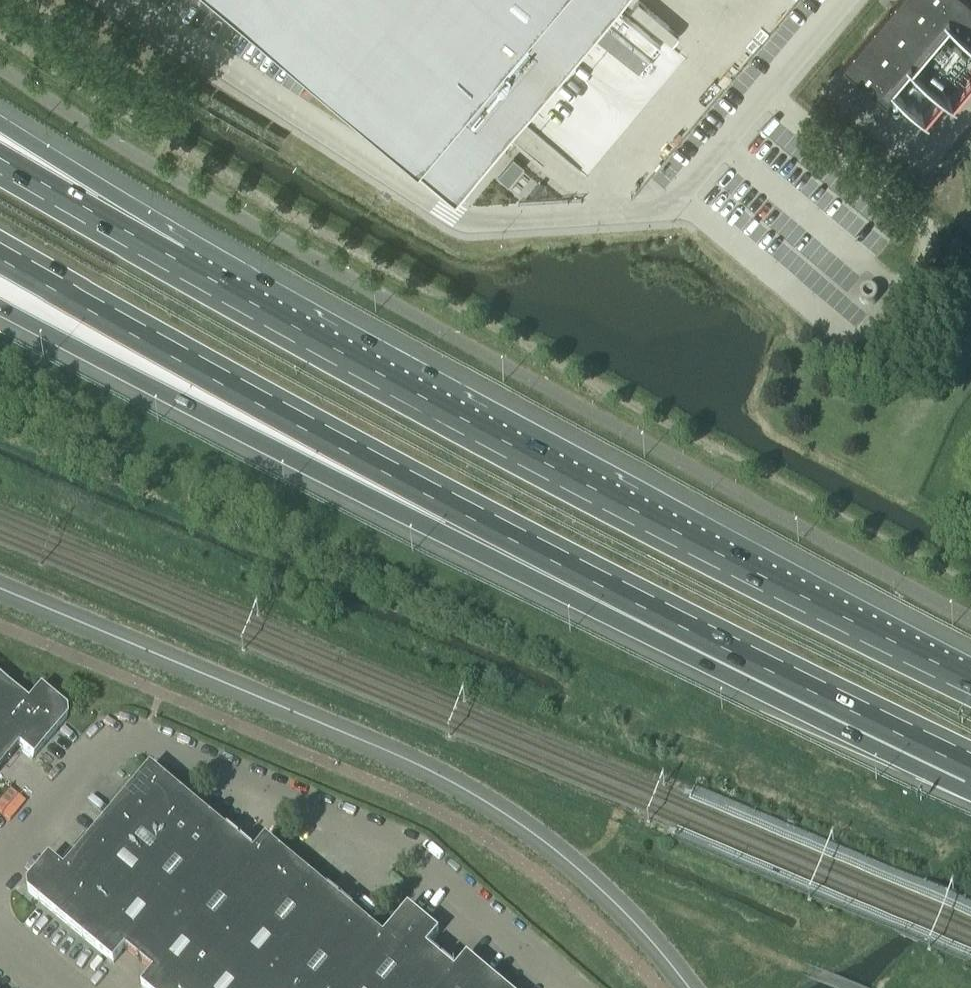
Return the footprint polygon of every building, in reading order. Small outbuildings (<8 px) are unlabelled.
[(619,0),(227,0),(441,179),(455,163),(471,177),(619,0)] [(843,64),(886,100),(894,91),(921,114),(942,89),(950,96),(970,71),(970,0),(897,0),(843,64)] [(17,748),(32,760),(66,719),(65,711),(39,689),(27,704),(0,681),(0,768),(17,748)] [(428,949),(427,949),(425,947),(428,943),(431,944),(439,934),(408,908),(384,938),(353,912),(327,890),(266,839),(257,849),(254,854),(253,853),(227,831),(151,767),(136,784),(114,811),(87,843),(65,869),(64,870),(60,866),(50,858),(27,884),(28,892),(113,964),(122,954),(120,952),(124,948),(126,949),(127,950),(153,972),(154,973),(156,974),(152,979),(150,977),(141,987),(142,987),(504,987),(467,957),(459,968),(461,969),(457,974),(455,972),(454,971),(428,949)]
